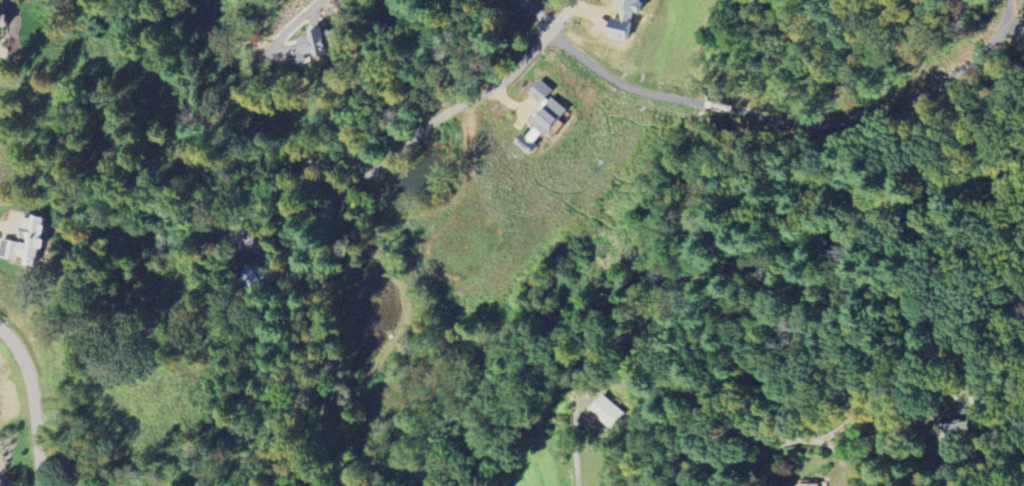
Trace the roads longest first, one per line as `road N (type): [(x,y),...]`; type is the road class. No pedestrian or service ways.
road 1 (residential): [(546,22),(516,66),(340,188),(284,162),(235,171),(225,201),(237,234)]
road 2 (residential): [(40,485),(29,379),(0,328)]

